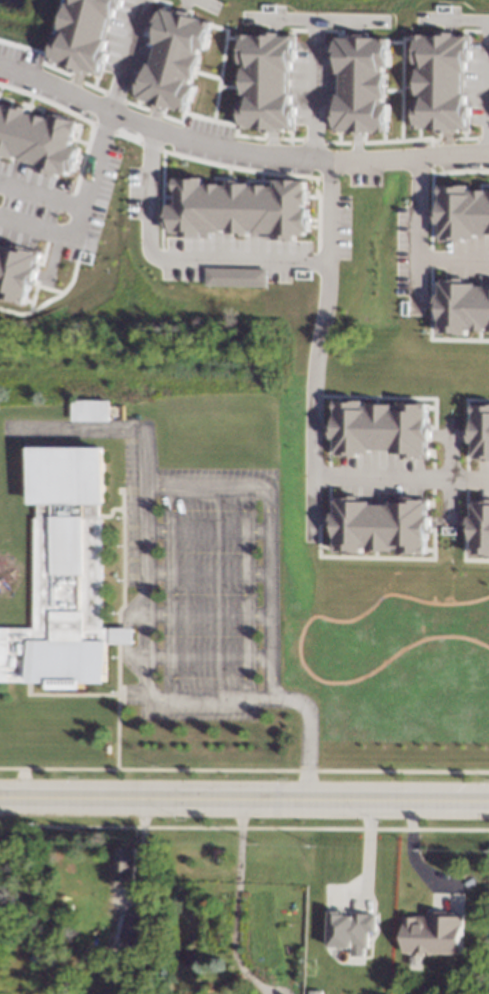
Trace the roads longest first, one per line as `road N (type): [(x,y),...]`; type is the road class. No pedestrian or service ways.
road 1 (residential): [(488,154),(329,160),(241,150),(150,128),(0,66)]
road 2 (tertiary): [(488,800),(0,796)]

